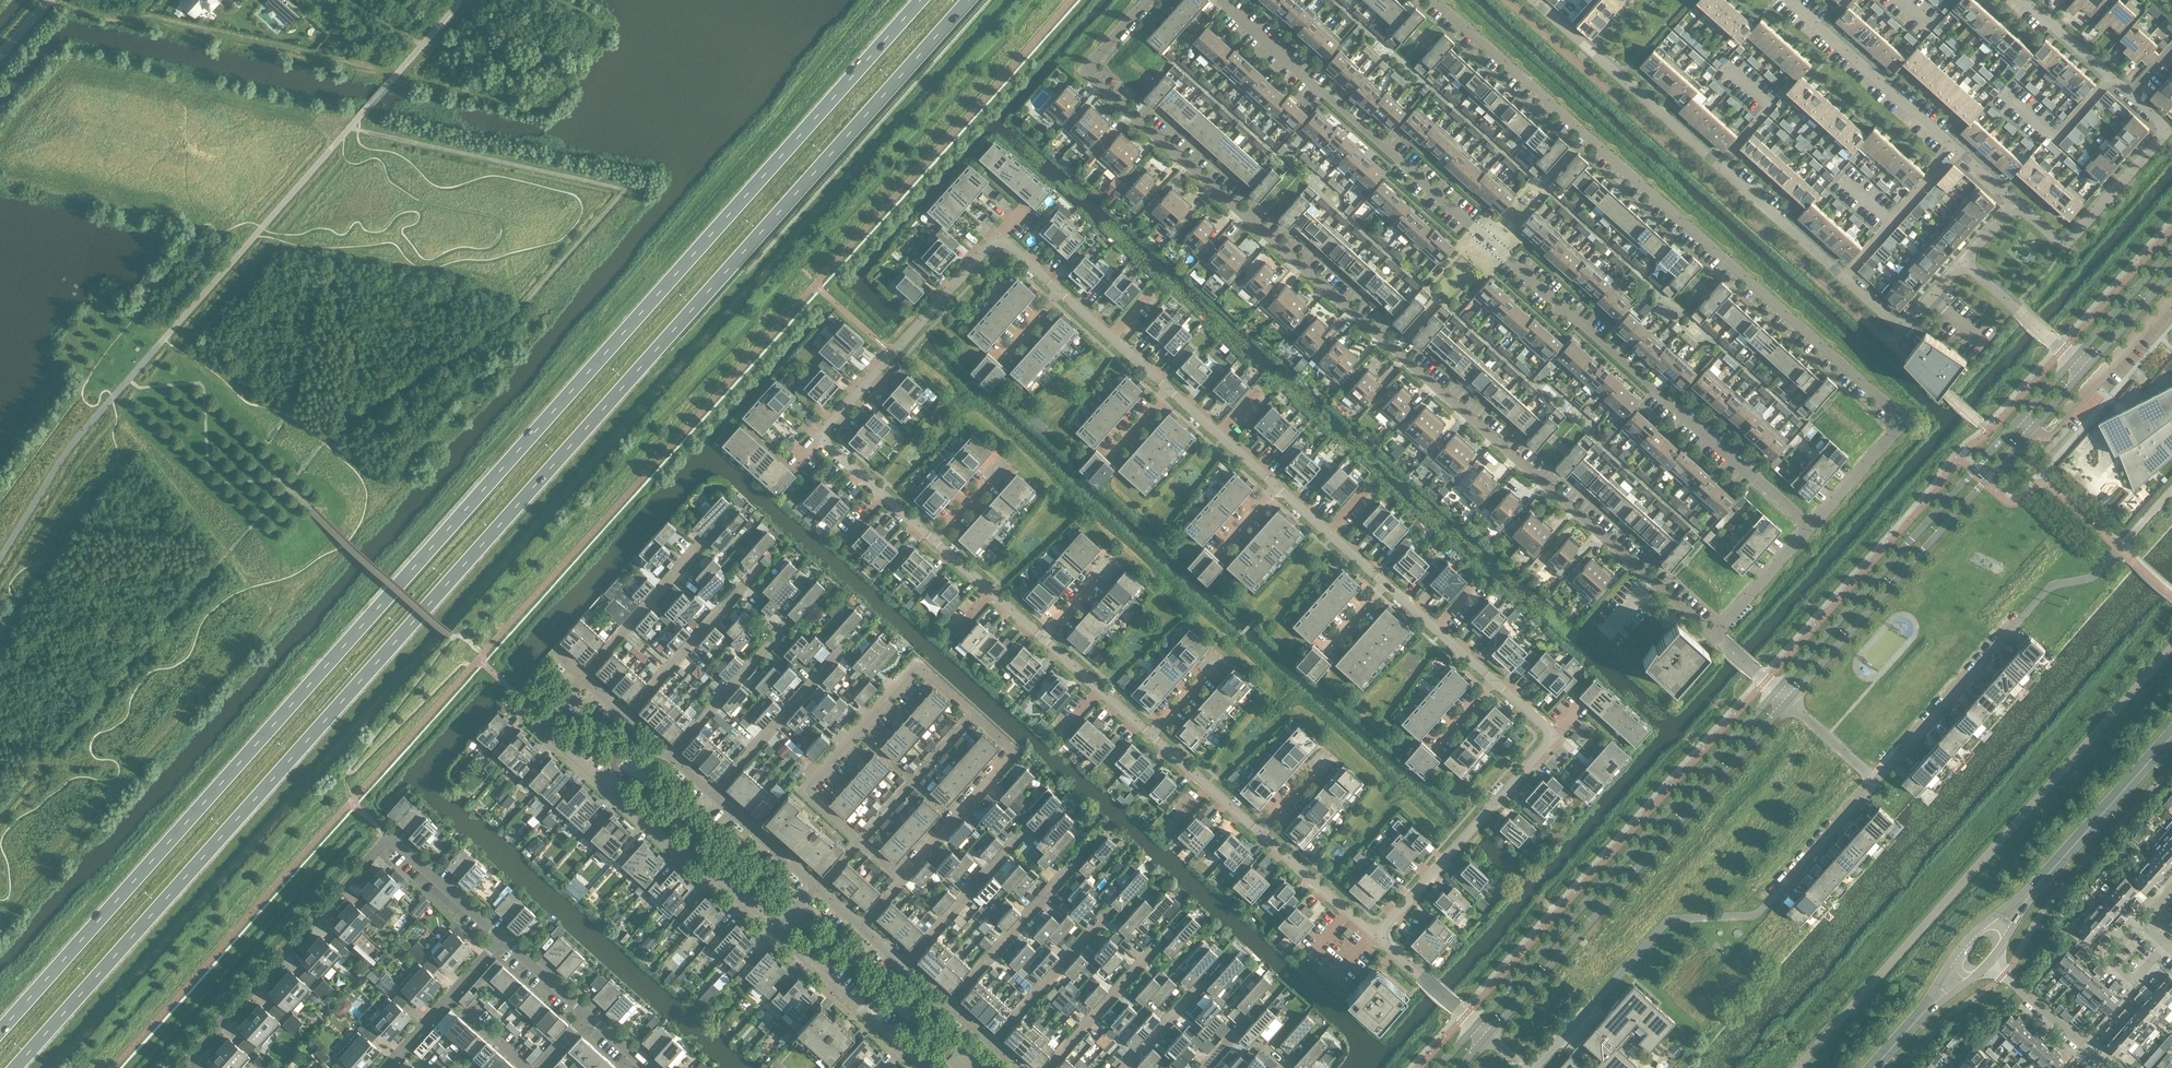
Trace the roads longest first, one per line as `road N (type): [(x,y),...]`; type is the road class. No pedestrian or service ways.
road 1 (trunk): [(16,1067),(970,0)]
road 2 (trunk): [(921,0),(0,1034)]
road 3 (residential): [(1714,631),(1091,76),(1091,66),(1149,0)]
road 4 (residential): [(1808,528),(1903,423),(1434,0)]
road 5 (residential): [(1966,261),(1903,331),(1534,0)]
road 6 (residential): [(902,878),(1015,751),(917,667),(803,793),(858,841)]
road 7 (tertiary): [(1488,1034),(1790,698)]
road 8 (tertiary): [(1778,688),(1477,1024)]
road 9 (tertiary): [(1790,698),(2088,368)]
road 10 (tertiary): [(2075,358),(1778,688)]
road 11 (residential): [(933,538),(826,442),(826,430),(994,245),(1005,245)]
road 12 (residential): [(1808,528),(1510,258)]
road 13 (residential): [(1376,935),(1550,744),(1550,734),(1494,682)]
road 14 (residential): [(2064,246),(2161,130),(2023,0)]
road 15 (residential): [(1474,226),(1221,0)]
road 16 (residential): [(773,936),(540,728)]
road 17 (residential): [(184,1067),(389,838)]
road 18 (residential): [(2018,202),(1792,0)]
road 19 (secondary): [(2171,728),(2030,888),(1987,923)]
road 20 (secondary): [(2005,944),(2031,900),(2171,741)]
road 21 (residential): [(1876,776),(2023,618)]
road 22 (residential): [(923,1067),(773,936)]
road 23 (residential): [(712,794),(841,650)]
road 24 (residential): [(947,1004),(1072,865)]
road 25 (residential): [(903,965),(1026,829)]
road 26 (residential): [(667,757),(790,622)]
road 27 (residential): [(583,678),(703,541)]
road 28 (residential): [(991,1044),(1110,911)]
road 29 (residential): [(625,717),(745,586)]
road 30 (residential): [(1046,1067),(1155,948)]
road 31 (residential): [(2111,1067),(1991,960)]
road 32 (residential): [(1376,935),(1259,832)]
road 33 (residential): [(1776,894),(1876,776)]
road 34 (residential): [(501,942),(389,838)]
road 35 (residential): [(1259,832),(1148,732)]
road 36 (residential): [(1494,682),(1383,584)]
road 37 (residential): [(1168,390),(1058,291)]
road 38 (residential): [(1042,637),(933,538)]
road 39 (residential): [(1966,261),(2075,358)]
road 40 (secondary): [(1959,953),(1868,1067)]
road 41 (residential): [(1383,584),(1275,486)]
road 42 (tertiary): [(2171,250),(2075,358)]
road 43 (residential): [(1275,486),(1168,390)]
road 44 (residential): [(1148,732),(1042,637)]
road 45 (residential): [(816,887),(712,794)]
road 46 (residential): [(1714,631),(1808,528)]
road 47 (residential): [(2167,945),(2132,983),(2106,960),(2141,921)]
road 48 (residential): [(1477,1024),(1376,935)]
road 49 (secondary): [(1878,1067),(1975,974)]
road 50 (tertiary): [(2088,368),(2171,274)]

